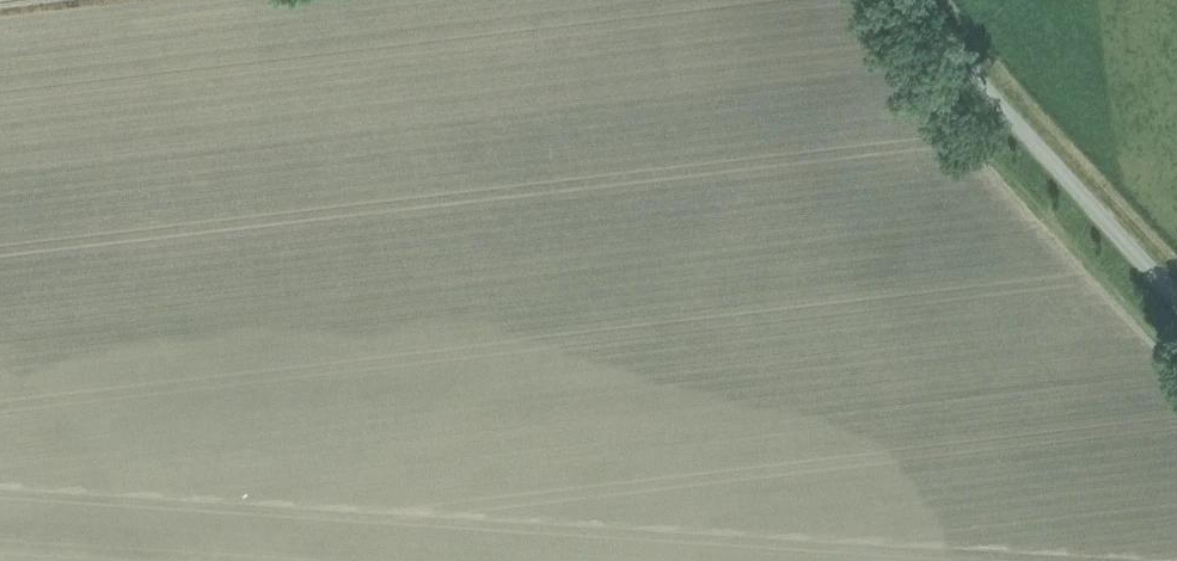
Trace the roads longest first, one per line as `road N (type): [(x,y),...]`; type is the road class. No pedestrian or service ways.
road 1 (unclassified): [(1176,292),(1051,164),(927,0)]

